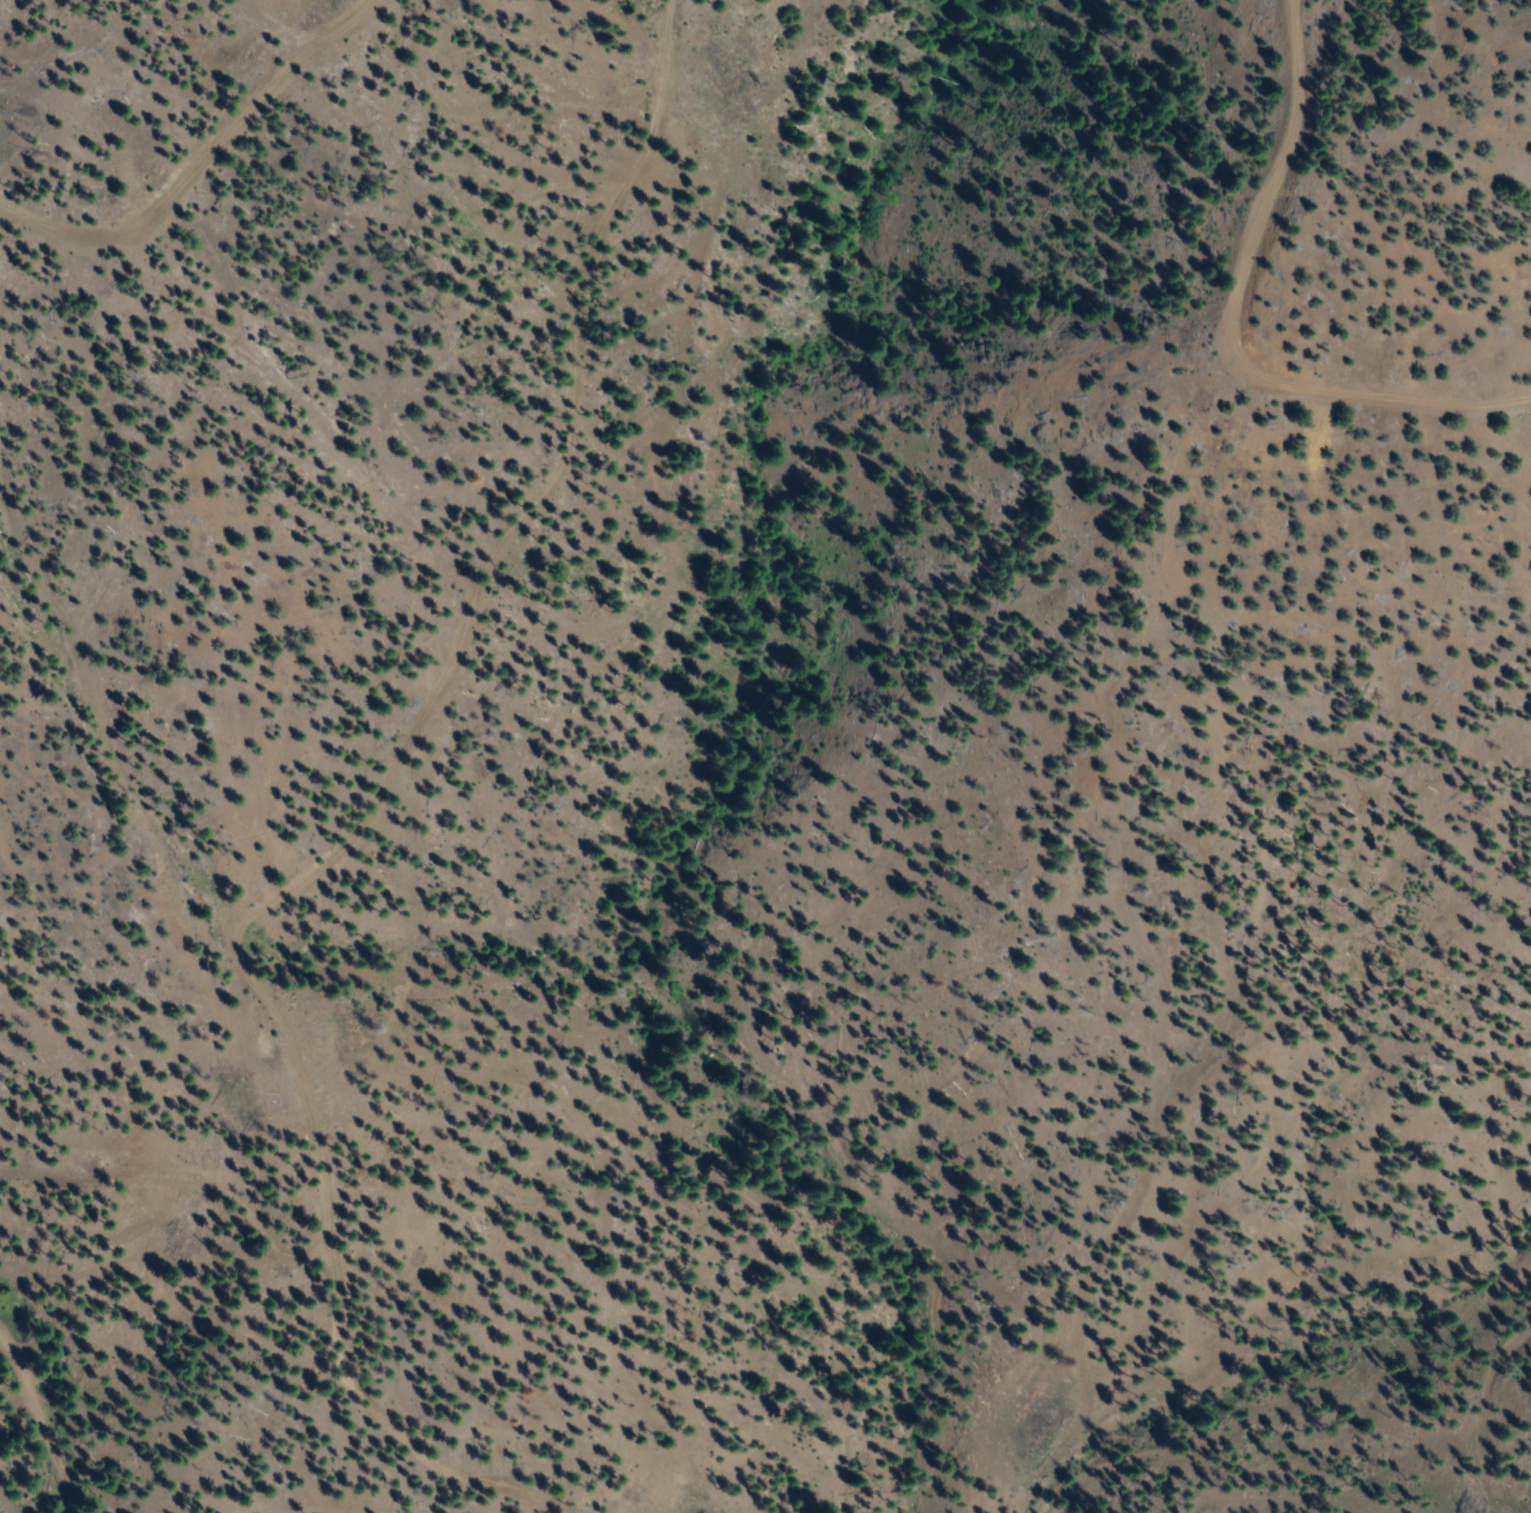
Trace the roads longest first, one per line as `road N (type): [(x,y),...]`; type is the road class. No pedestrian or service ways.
road 1 (track): [(1530,378),(1299,387),(1241,335),(1301,129),(1285,0)]
road 2 (track): [(323,0),(263,81),(197,201),(147,233),(45,237),(0,205)]

